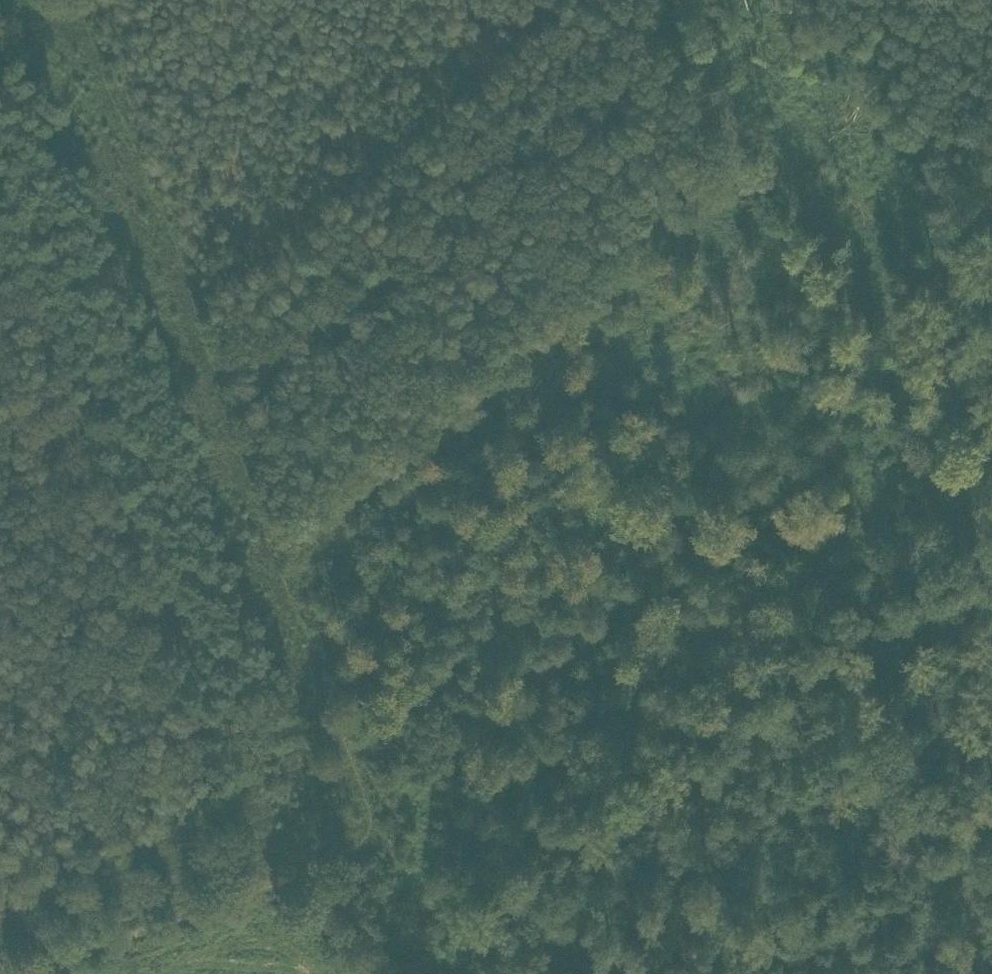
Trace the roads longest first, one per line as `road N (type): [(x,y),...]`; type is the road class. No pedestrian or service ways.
road 1 (track): [(24,973),(304,876)]
road 2 (track): [(381,973),(304,876)]

